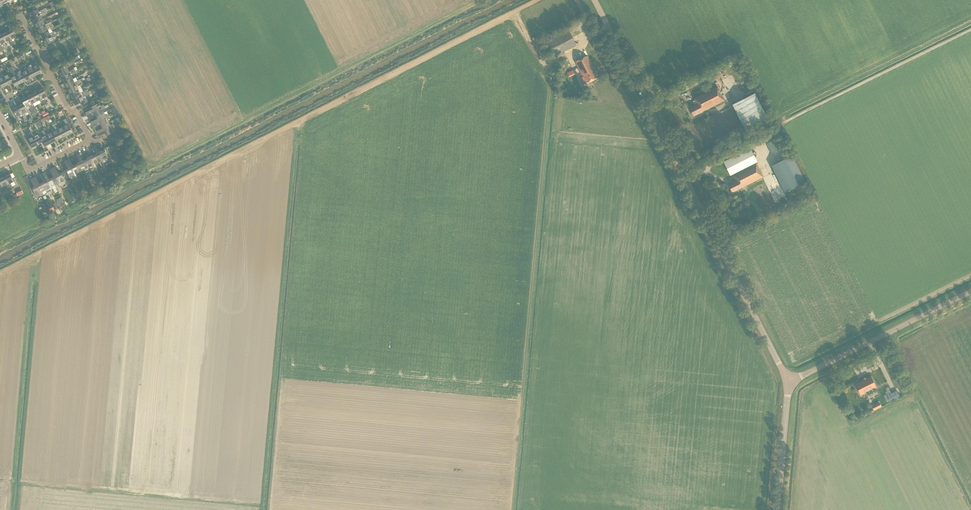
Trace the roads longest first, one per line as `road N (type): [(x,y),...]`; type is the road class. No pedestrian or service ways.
road 1 (tertiary): [(789,381),(594,0)]
road 2 (unclassified): [(789,381),(970,291)]
road 3 (residential): [(20,156),(29,171),(90,140),(52,76)]
road 4 (tertiary): [(777,509),(789,381)]

